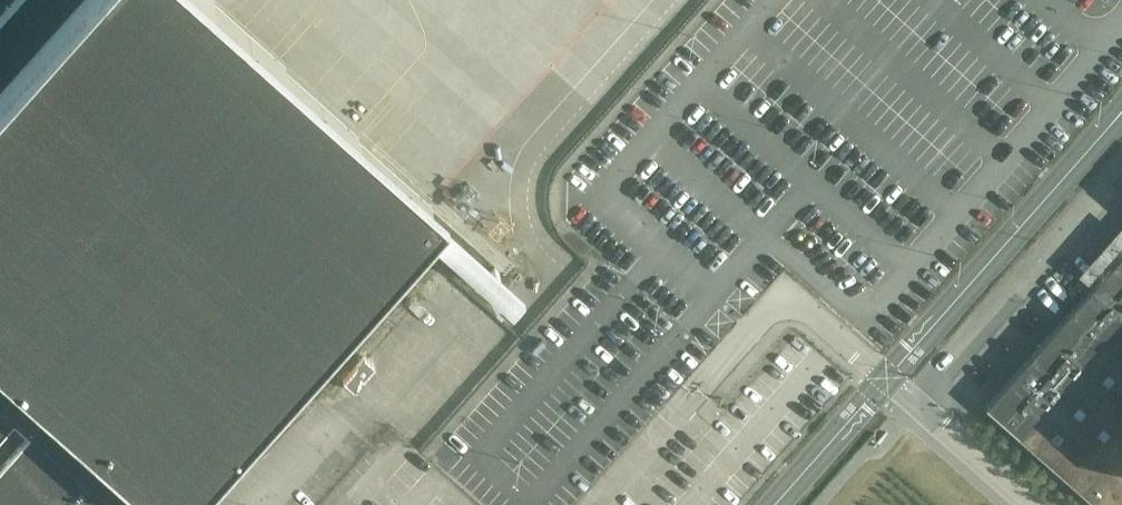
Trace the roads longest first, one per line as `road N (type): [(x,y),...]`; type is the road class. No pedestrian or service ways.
road 1 (unclassified): [(1121,170),(917,406)]
road 2 (unclassified): [(1030,504),(917,406)]

